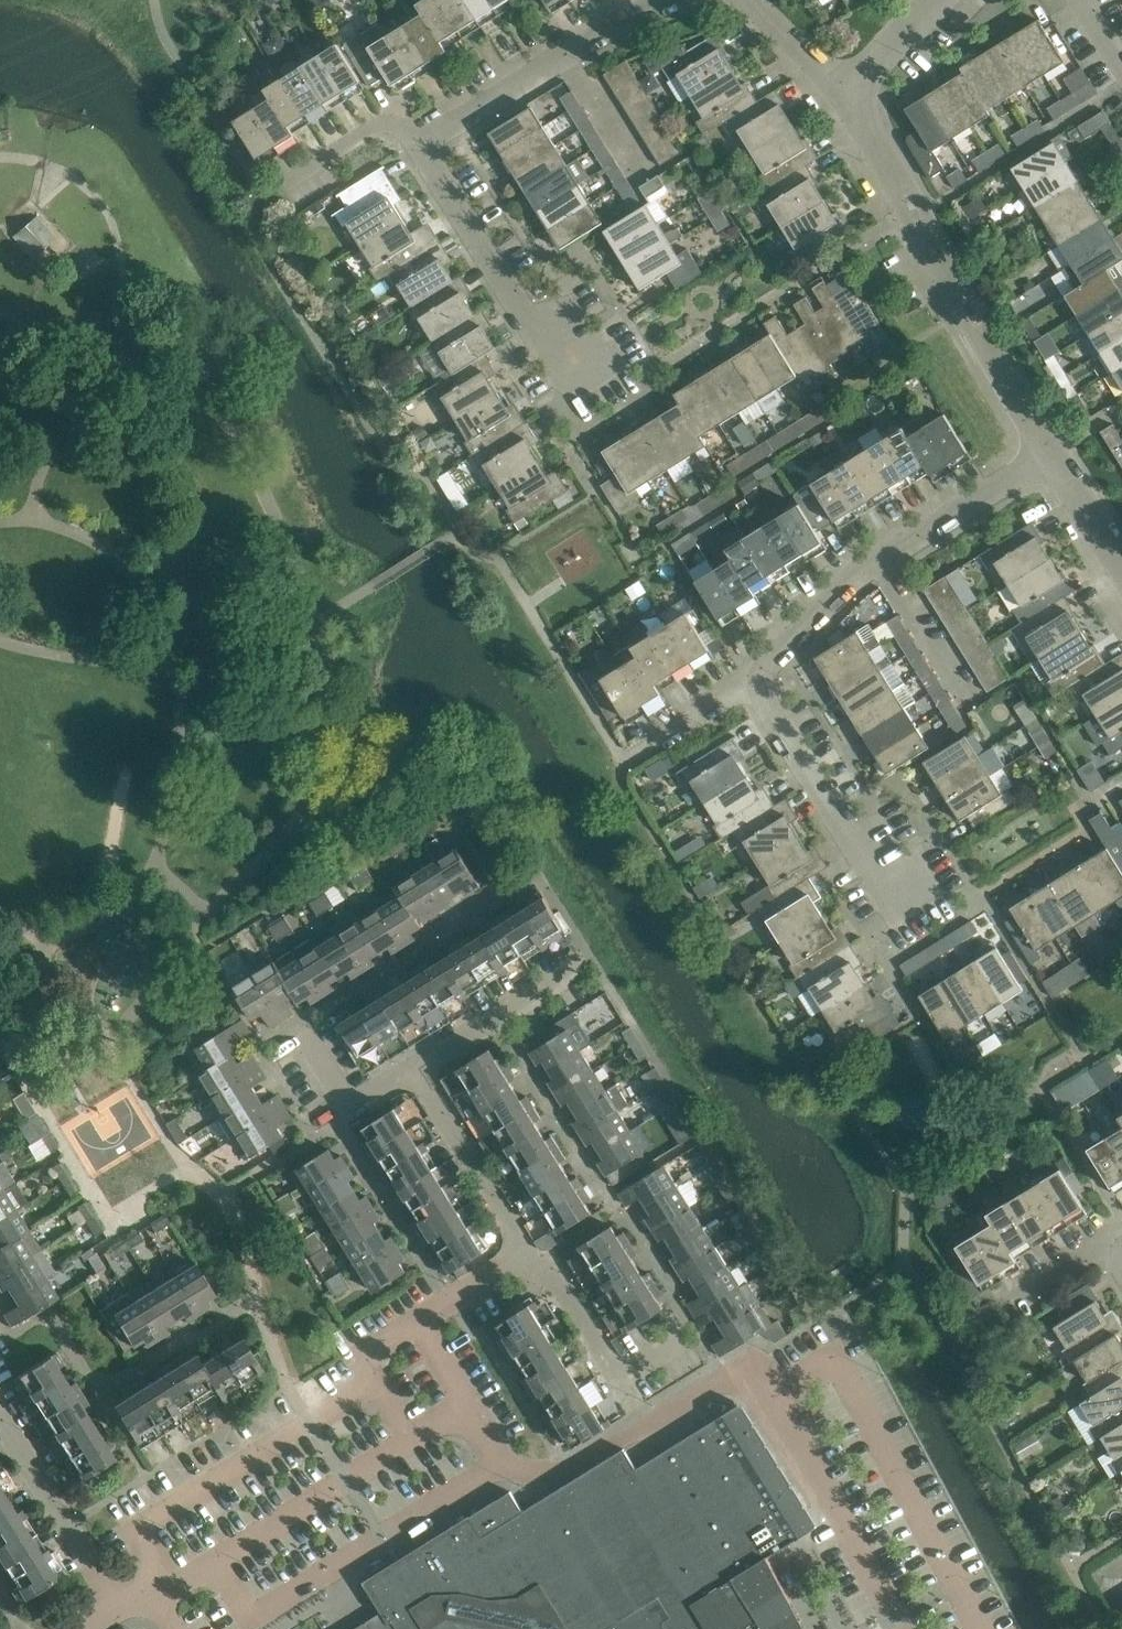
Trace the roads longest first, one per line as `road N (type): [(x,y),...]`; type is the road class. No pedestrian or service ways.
road 1 (residential): [(149,1592),(167,1586),(135,1531),(376,1380),(363,1358),(527,1256)]
road 2 (residential): [(1051,452),(862,121),(859,88)]
road 3 (residential): [(763,680),(774,656),(851,576),(1051,452)]
road 4 (residential): [(432,140),(432,163),(589,426)]
road 5 (residential): [(909,927),(768,708),(763,680)]
road 6 (residential): [(671,0),(619,21),(432,140)]
road 7 (residential): [(117,1605),(0,1417)]
road 8 (residential): [(527,1256),(417,1067)]
road 9 (residential): [(417,1067),(596,959)]
road 10 (residential): [(283,183),(384,124),(432,140)]
road 11 (residential): [(763,680),(739,685),(623,760)]
road 12 (residential): [(619,1378),(555,1276),(537,1272),(527,1256)]
road 13 (residential): [(859,88),(838,82),(749,0)]
road 14 (residential): [(1121,572),(1051,452)]
road 15 (residential): [(1002,1304),(1082,1256),(1121,1254)]

